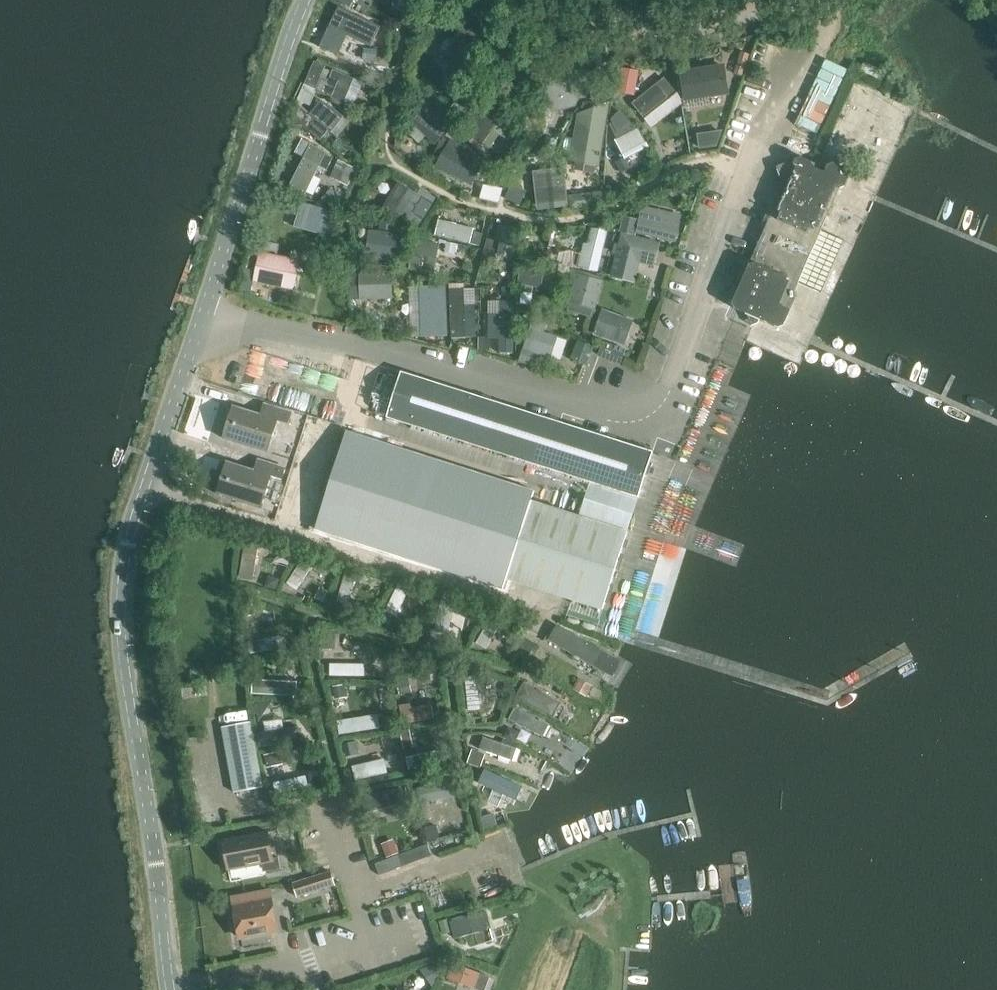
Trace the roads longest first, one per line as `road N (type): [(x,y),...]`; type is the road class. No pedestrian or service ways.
road 1 (tertiary): [(170,989),(123,594),(133,528),(305,0)]
road 2 (unclassified): [(804,0),(682,28),(619,22),(552,0)]

